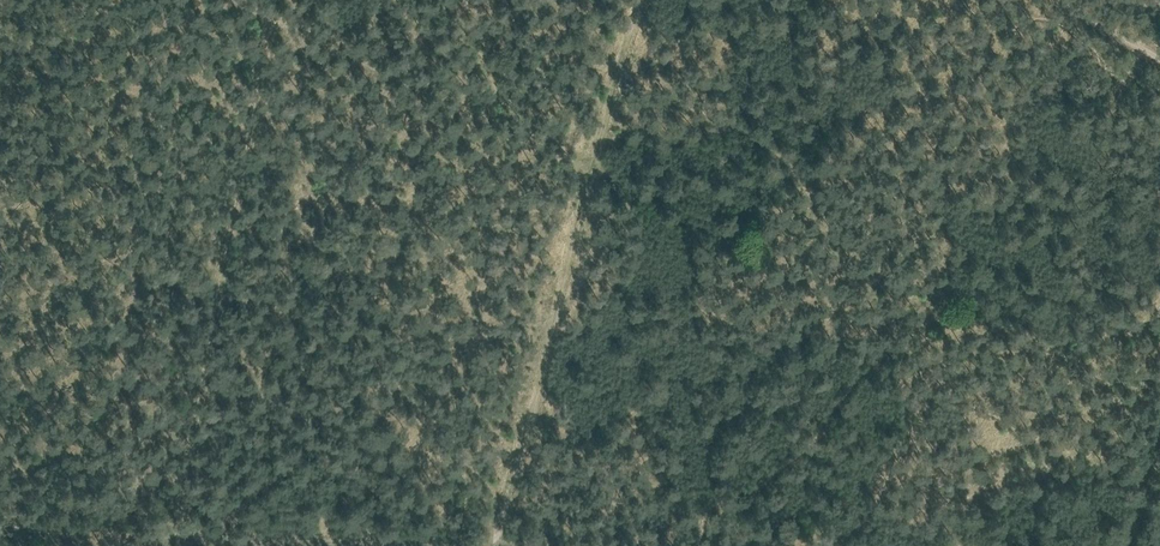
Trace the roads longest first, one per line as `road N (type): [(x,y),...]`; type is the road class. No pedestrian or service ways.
road 1 (track): [(236,0),(593,163),(1159,384)]
road 2 (track): [(493,545),(636,0)]
road 3 (track): [(0,528),(432,545)]

